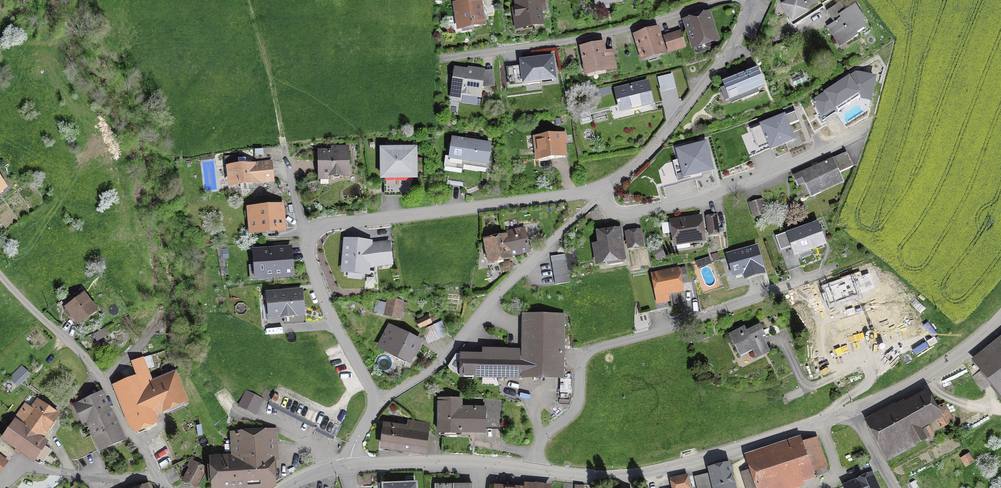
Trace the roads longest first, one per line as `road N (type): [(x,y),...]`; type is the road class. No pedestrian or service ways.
road 1 (residential): [(597,189),(312,231),(308,247),(320,289),(376,405)]
road 2 (residential): [(823,274),(588,353),(576,409),(542,438),(533,470)]
road 3 (residential): [(533,470),(602,478),(651,472),(852,411)]
road 4 (residential): [(376,405),(442,362),(597,189)]
road 5 (residential): [(597,189),(621,214),(696,201),(868,127)]
road 6 (residential): [(721,0),(591,38),(442,59)]
road 7 (residential): [(0,275),(92,366),(158,478)]
road 8 (residential): [(754,0),(730,51),(661,138),(597,189)]
road 9 (residential): [(350,465),(467,462),(533,470)]
road 10 (residential): [(852,411),(923,378),(1000,317)]
road 11 (track): [(284,146),(250,0)]

